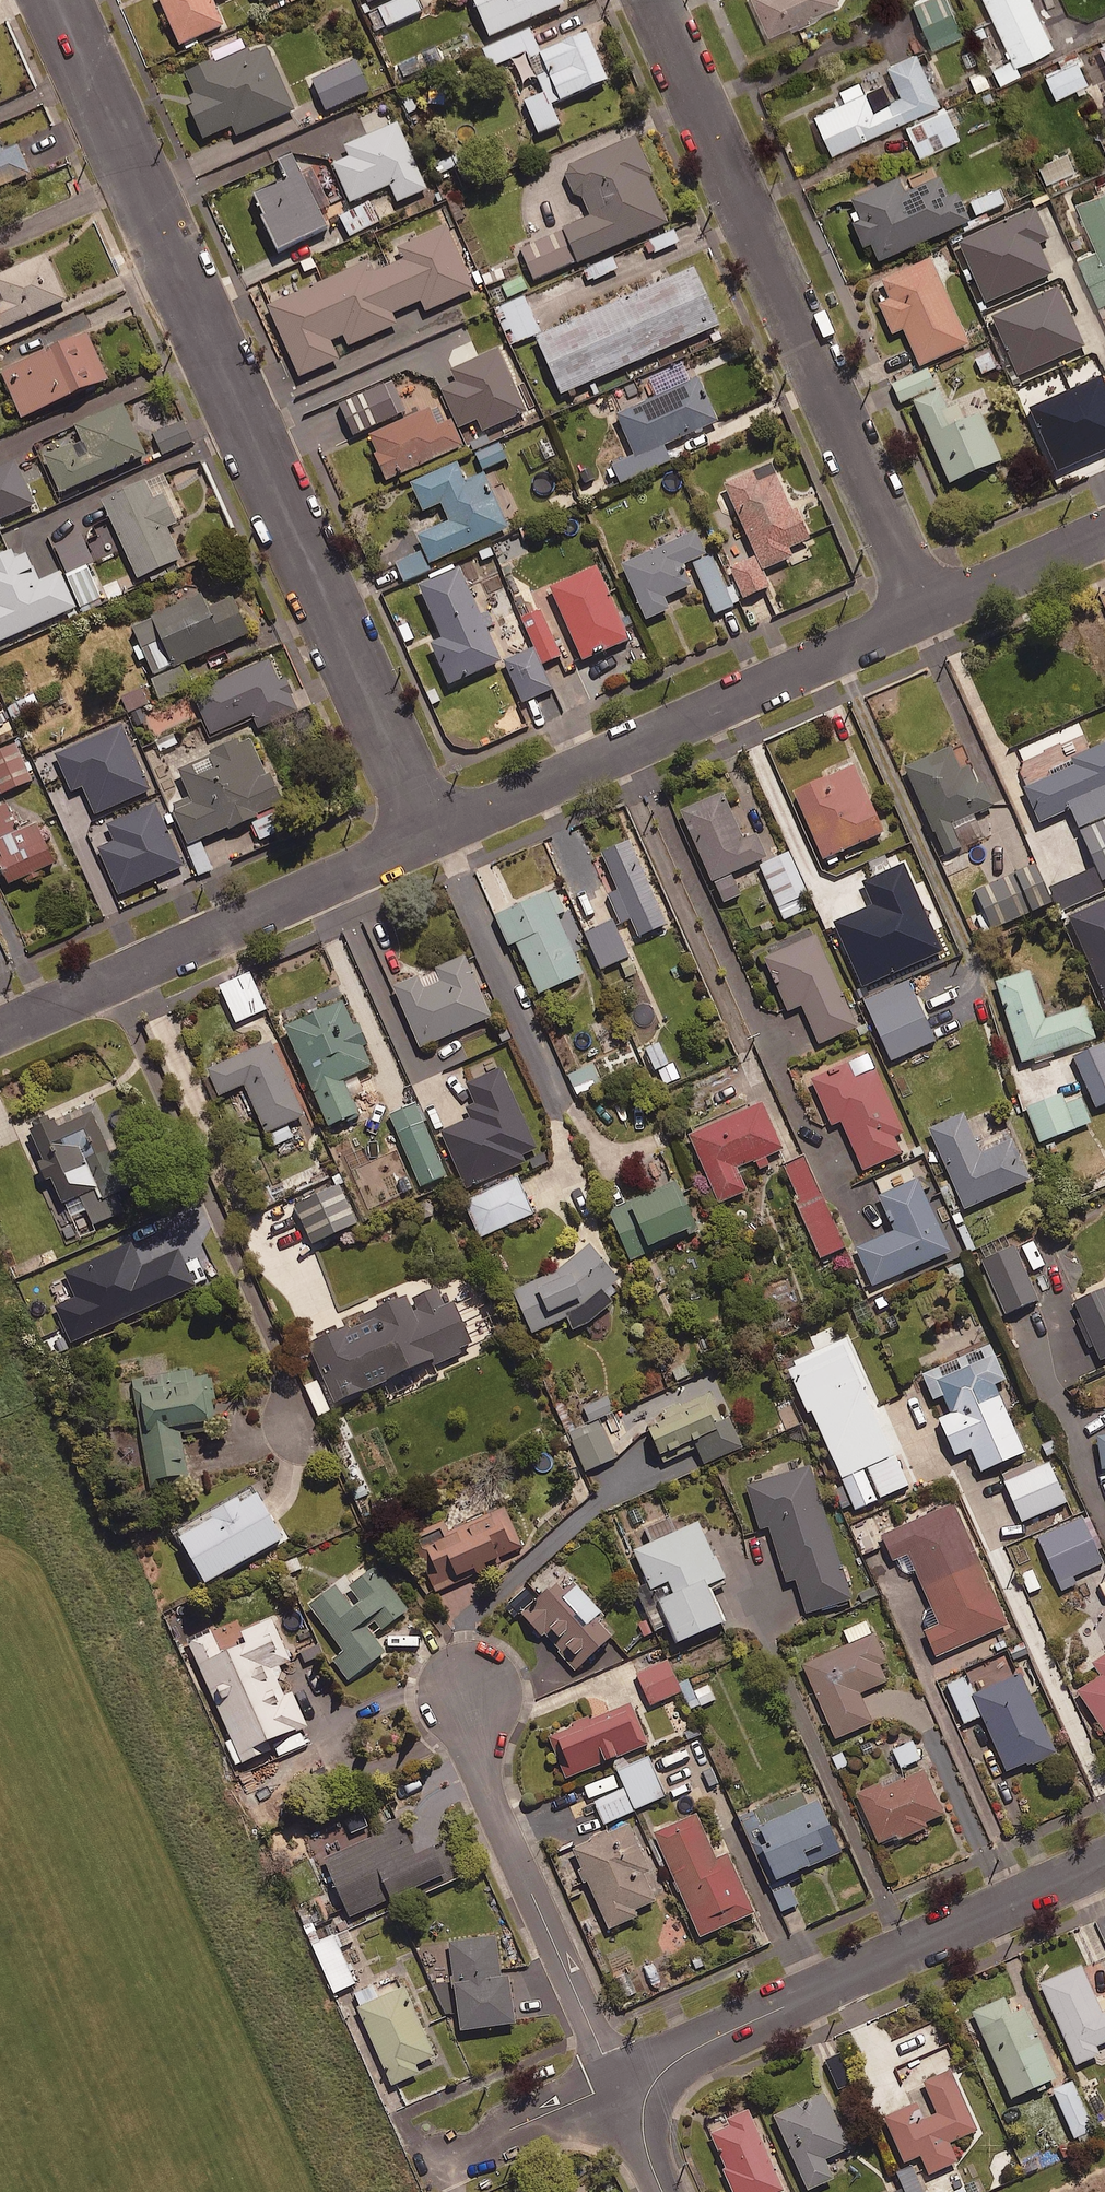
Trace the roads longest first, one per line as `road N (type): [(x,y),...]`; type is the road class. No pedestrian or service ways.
road 1 (residential): [(432,835),(57,0)]
road 2 (residential): [(926,612),(652,0)]
road 3 (residential): [(432,835),(926,612)]
road 4 (residential): [(646,2095),(682,2056),(717,2038),(1104,1863)]
road 5 (residential): [(0,1031),(432,835)]
road 6 (residential): [(469,1690),(488,1796),(603,2054),(646,2095)]
road 7 (residential): [(443,2158),(593,2094),(646,2095)]
road 8 (residential): [(926,612),(1104,532)]

